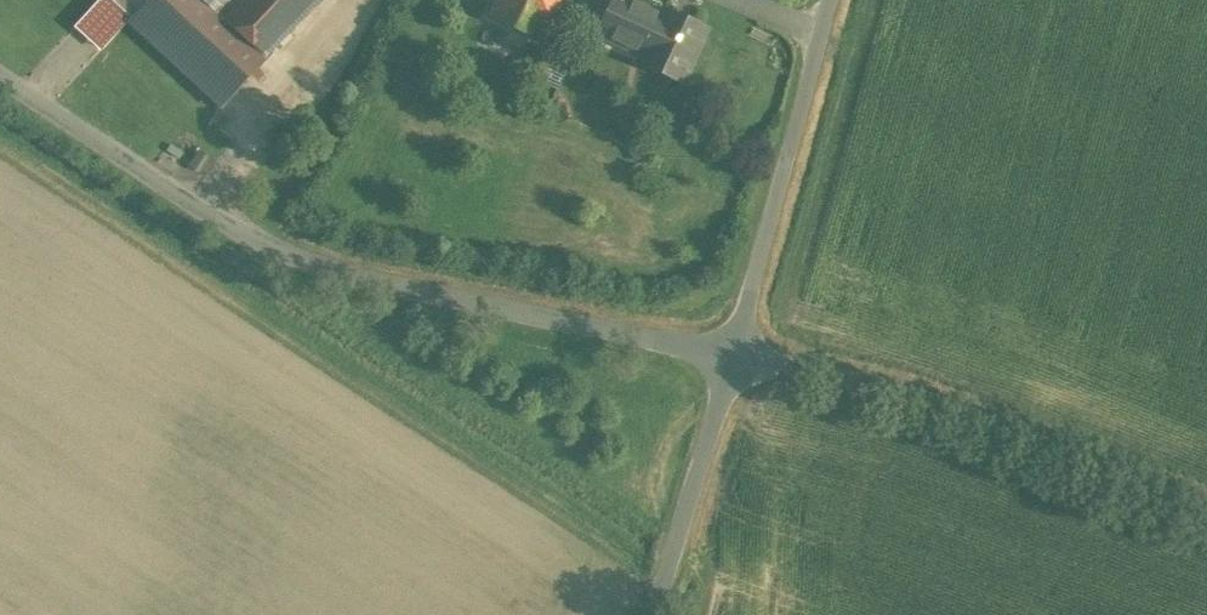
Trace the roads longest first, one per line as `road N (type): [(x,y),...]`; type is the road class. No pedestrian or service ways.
road 1 (unclassified): [(734,352),(369,271),(269,239),(0,66)]
road 2 (unclassified): [(1206,494),(998,416),(734,352)]
road 3 (unclassified): [(734,352),(836,0)]
road 4 (unclassified): [(655,614),(734,352)]

